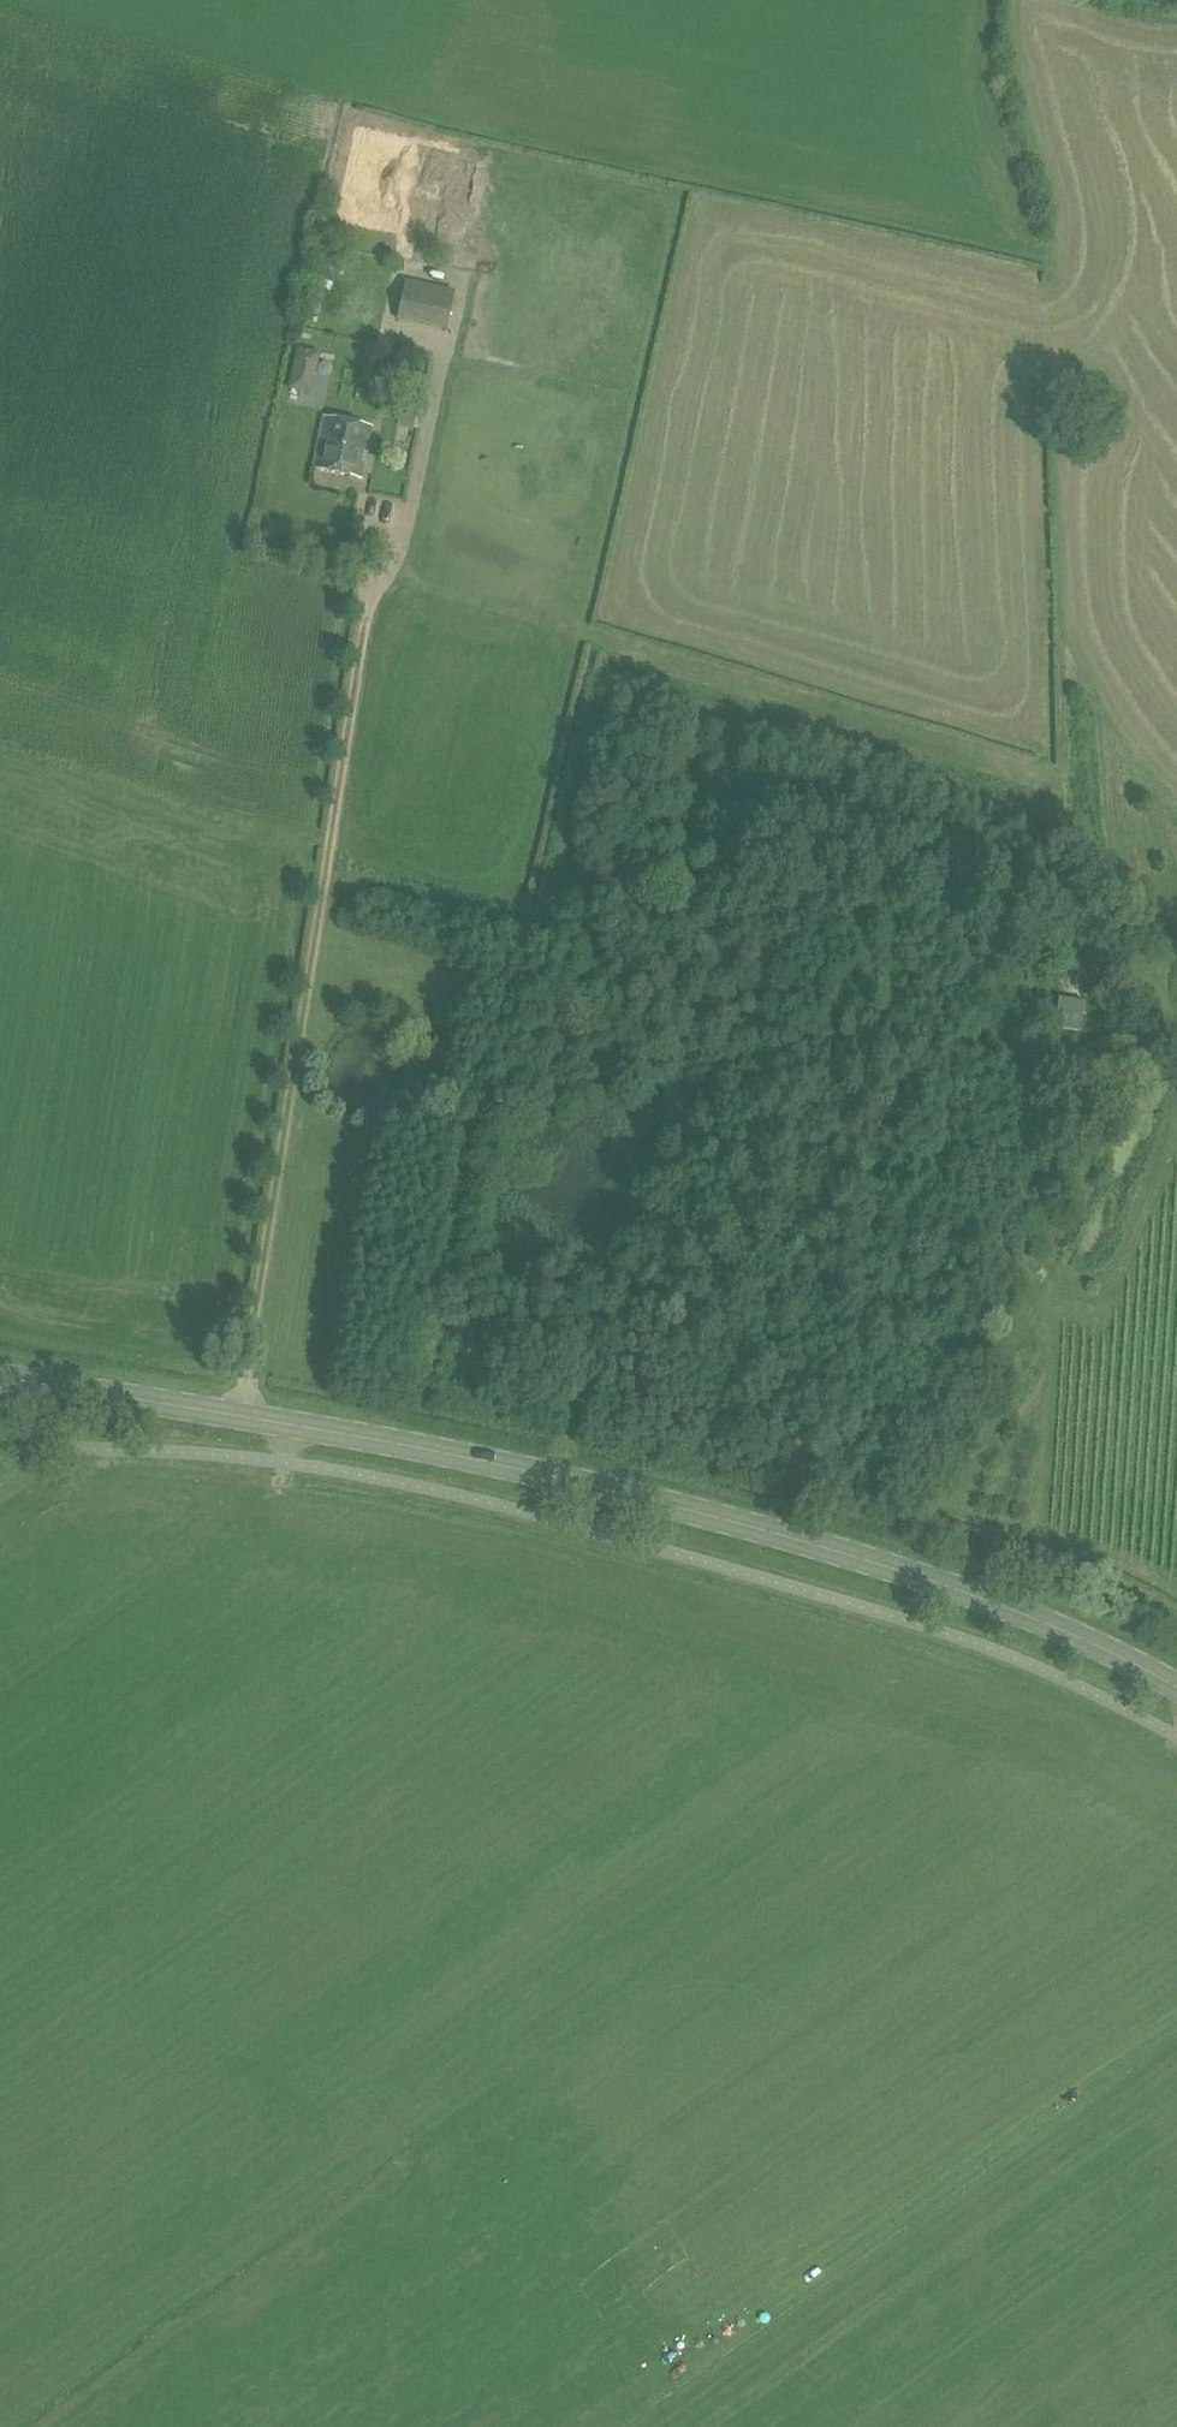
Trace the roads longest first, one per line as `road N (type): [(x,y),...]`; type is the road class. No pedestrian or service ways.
road 1 (primary): [(1176,1680),(1032,1611),(741,1525),(411,1444),(0,1375)]

